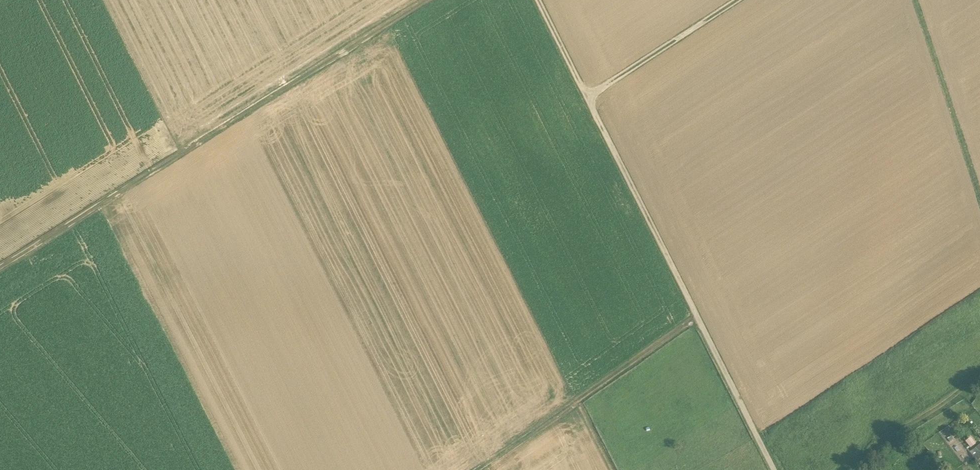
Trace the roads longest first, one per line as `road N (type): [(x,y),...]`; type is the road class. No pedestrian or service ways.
road 1 (track): [(775,469),(538,0)]
road 2 (track): [(427,0),(0,268)]
road 3 (track): [(698,315),(481,469)]
road 4 (track): [(979,192),(917,0)]
road 5 (track): [(588,97),(738,0)]
road 6 (track): [(979,374),(901,429),(860,469)]

